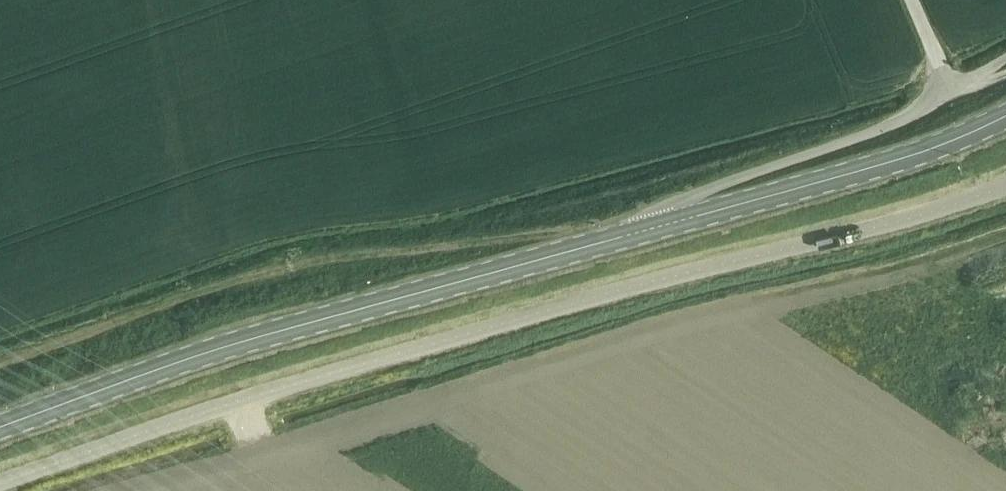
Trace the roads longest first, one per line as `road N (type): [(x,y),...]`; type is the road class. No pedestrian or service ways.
road 1 (secondary): [(0,430),(284,332),(840,176),(1005,114)]
road 2 (unclassified): [(0,484),(435,343),(1005,190)]

